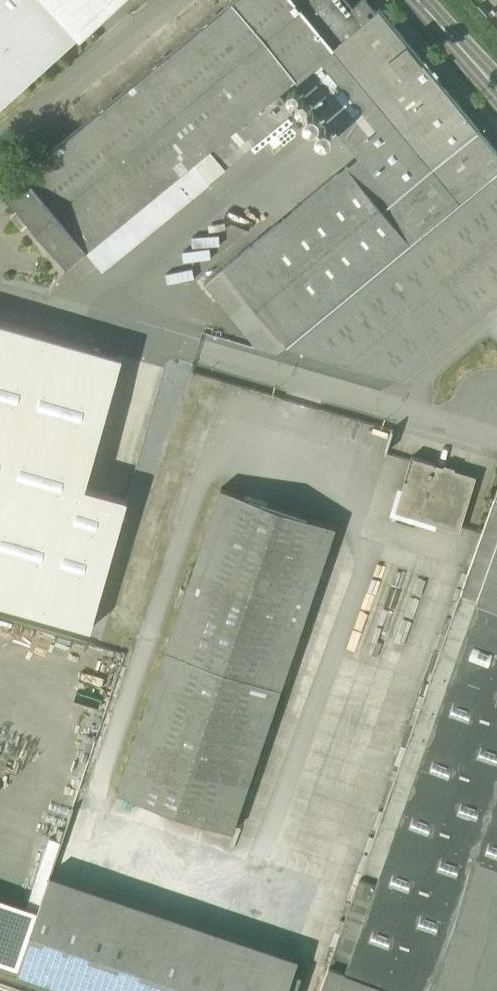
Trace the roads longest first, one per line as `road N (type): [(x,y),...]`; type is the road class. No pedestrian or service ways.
road 1 (secondary): [(399,0),(496,105)]

